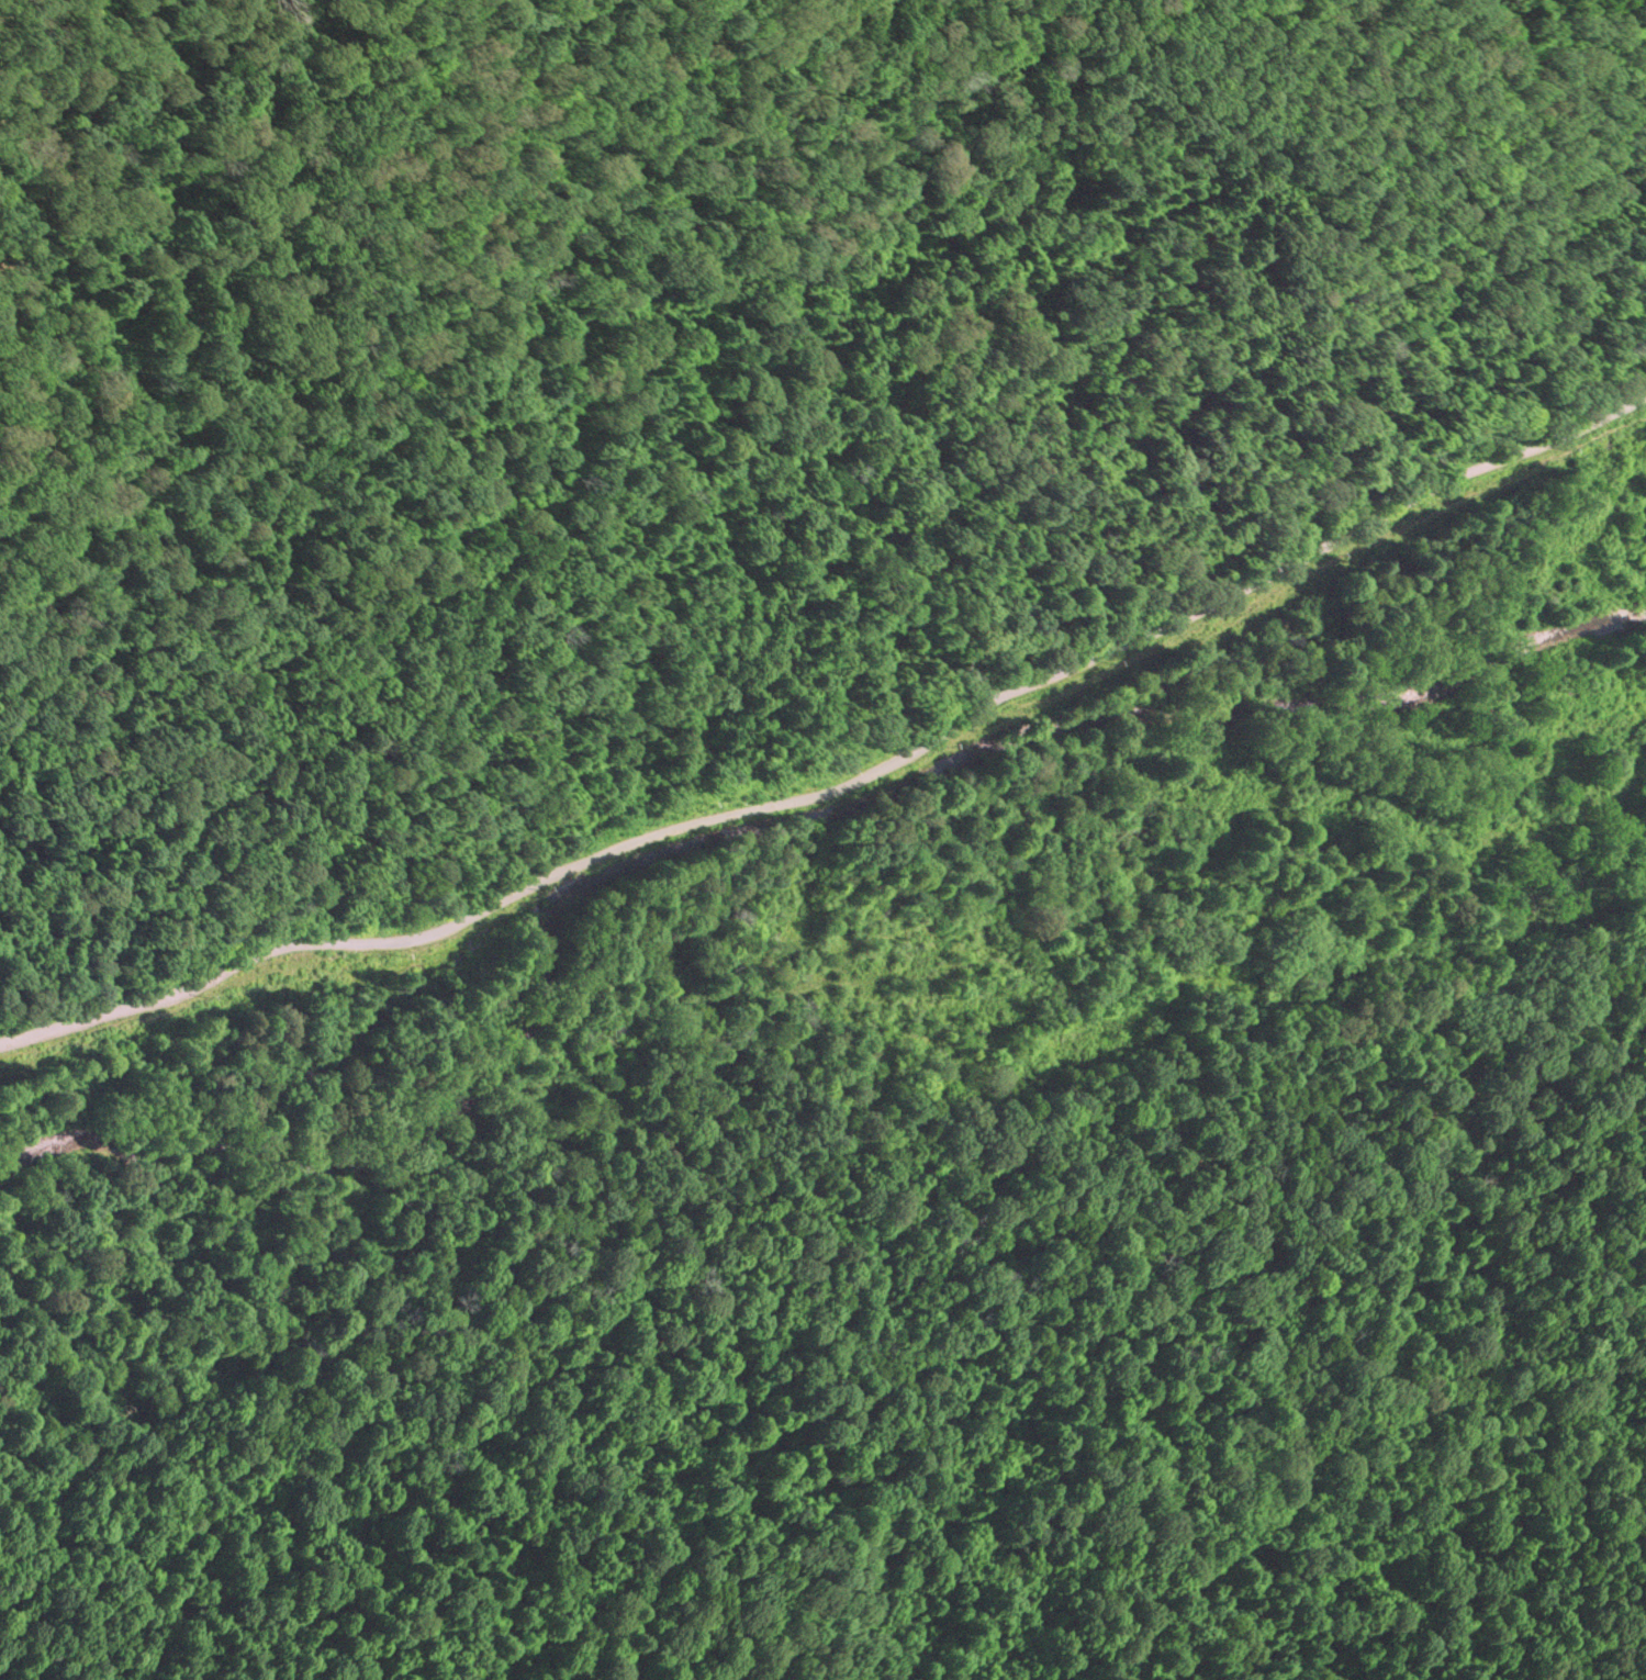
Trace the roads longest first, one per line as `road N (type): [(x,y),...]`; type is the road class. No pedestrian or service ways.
road 1 (tertiary): [(0,1040),(1123,637),(1645,337)]

